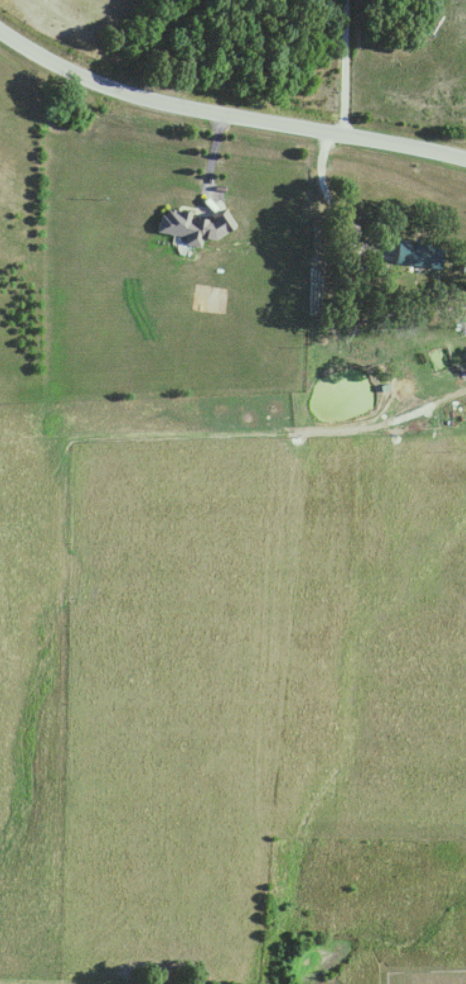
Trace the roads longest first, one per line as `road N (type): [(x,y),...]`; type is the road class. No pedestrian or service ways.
road 1 (secondary): [(465,160),(126,94),(33,56),(0,33)]

